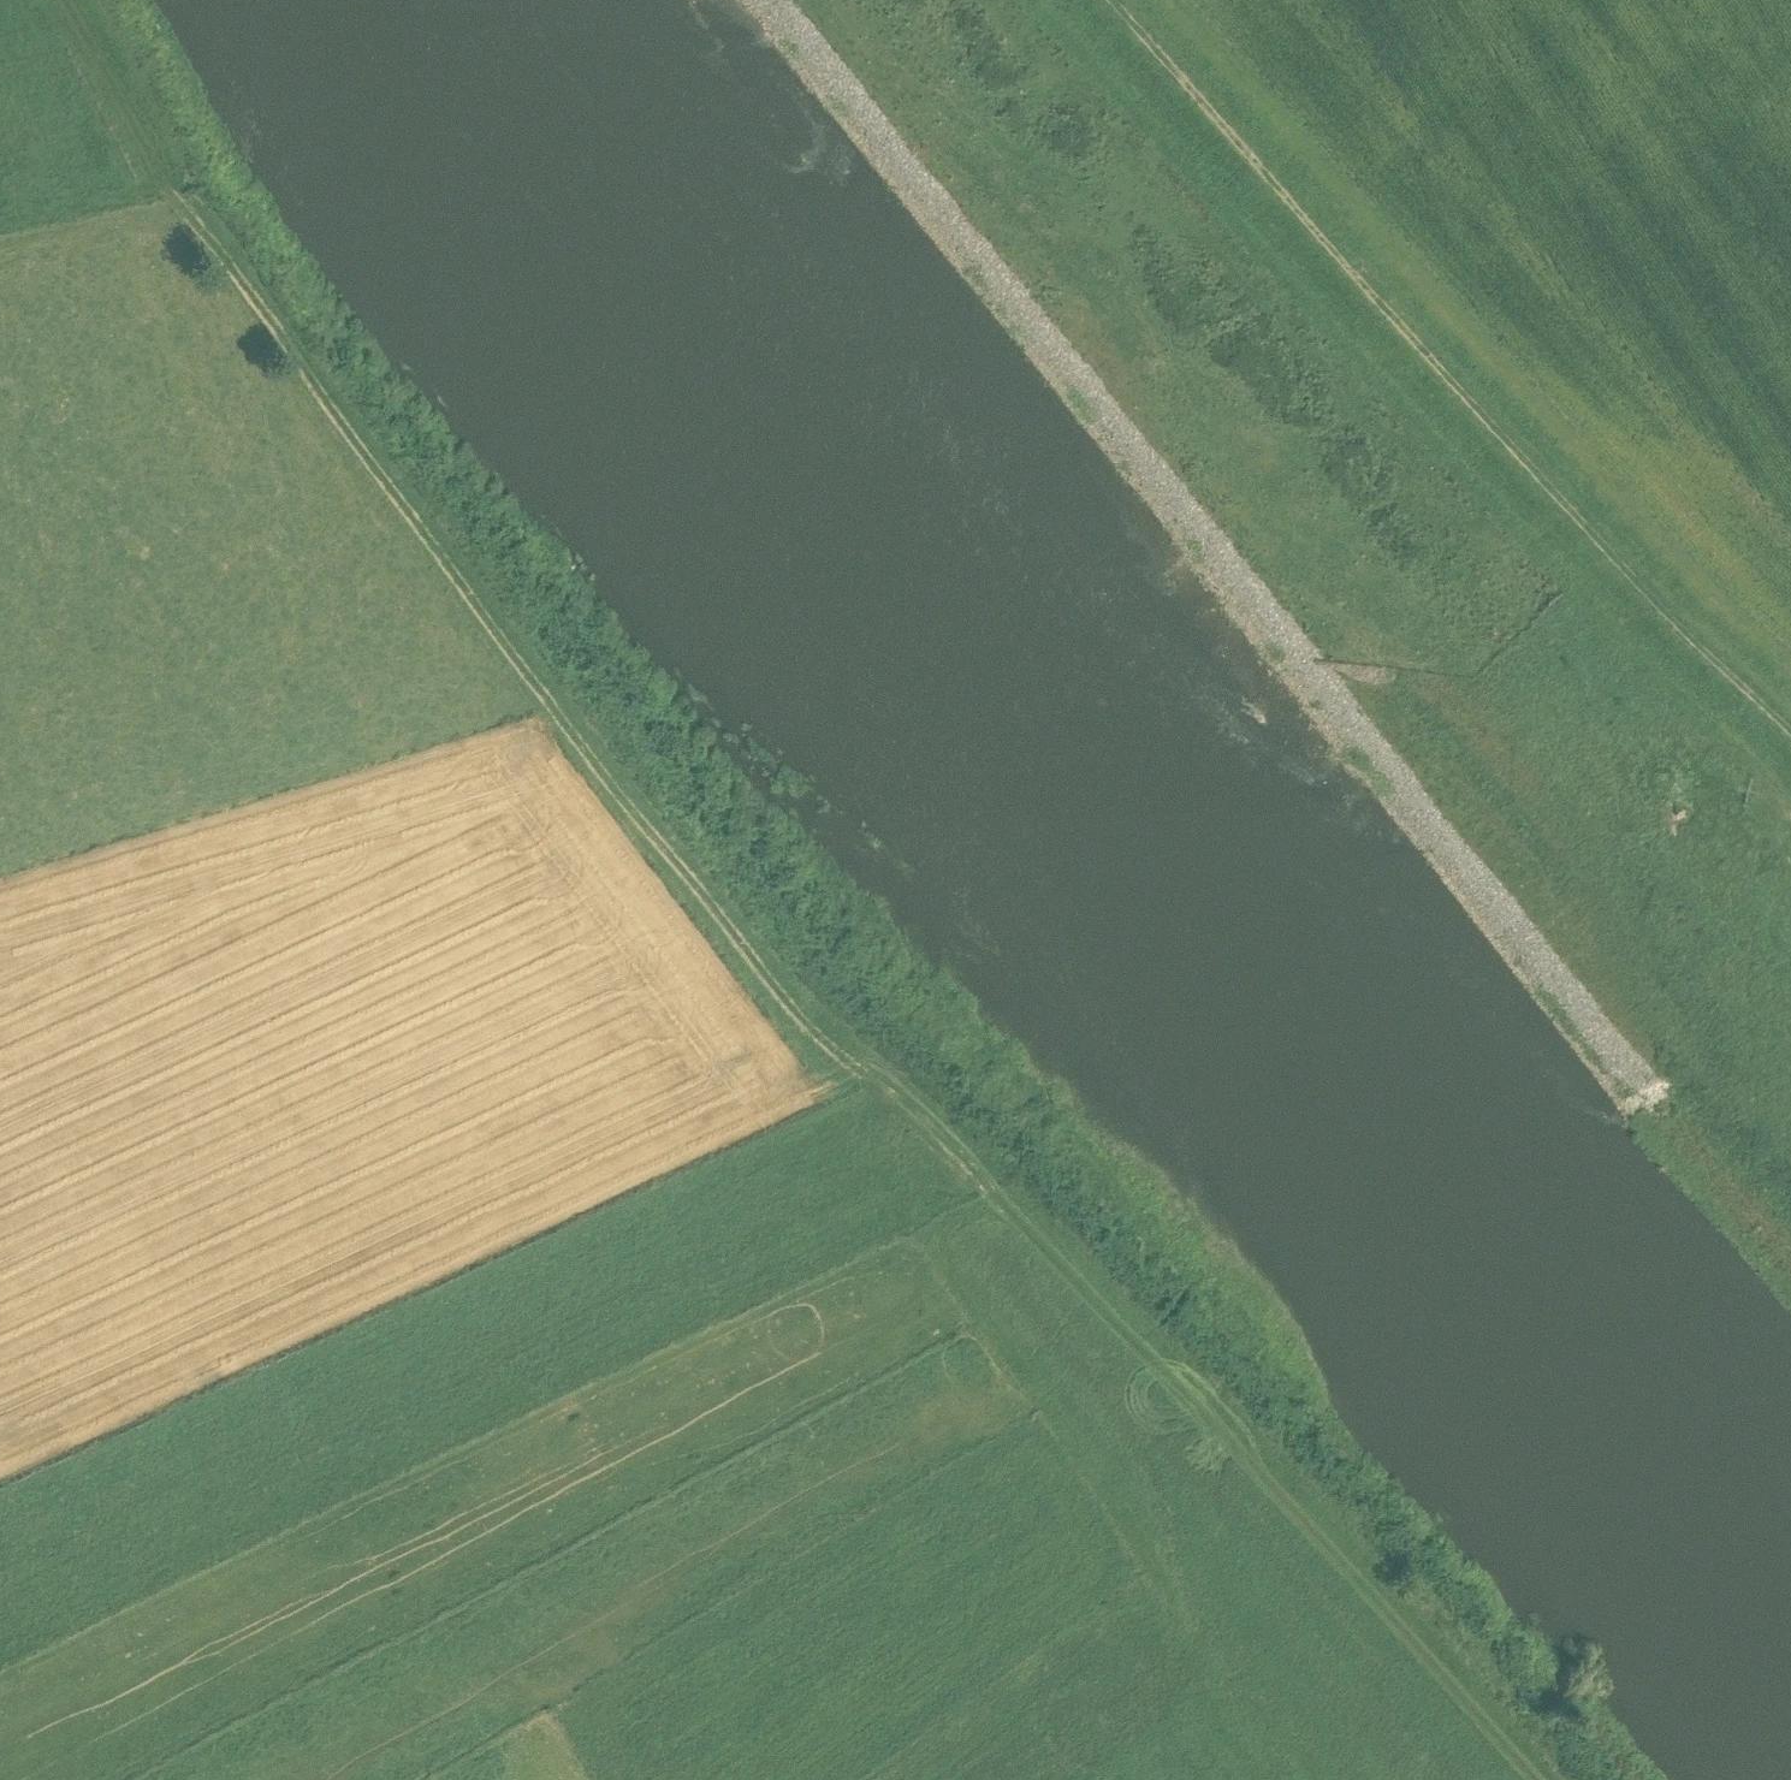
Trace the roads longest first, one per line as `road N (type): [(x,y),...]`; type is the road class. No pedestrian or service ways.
road 1 (track): [(1790,735),(1606,555),(1111,0)]

